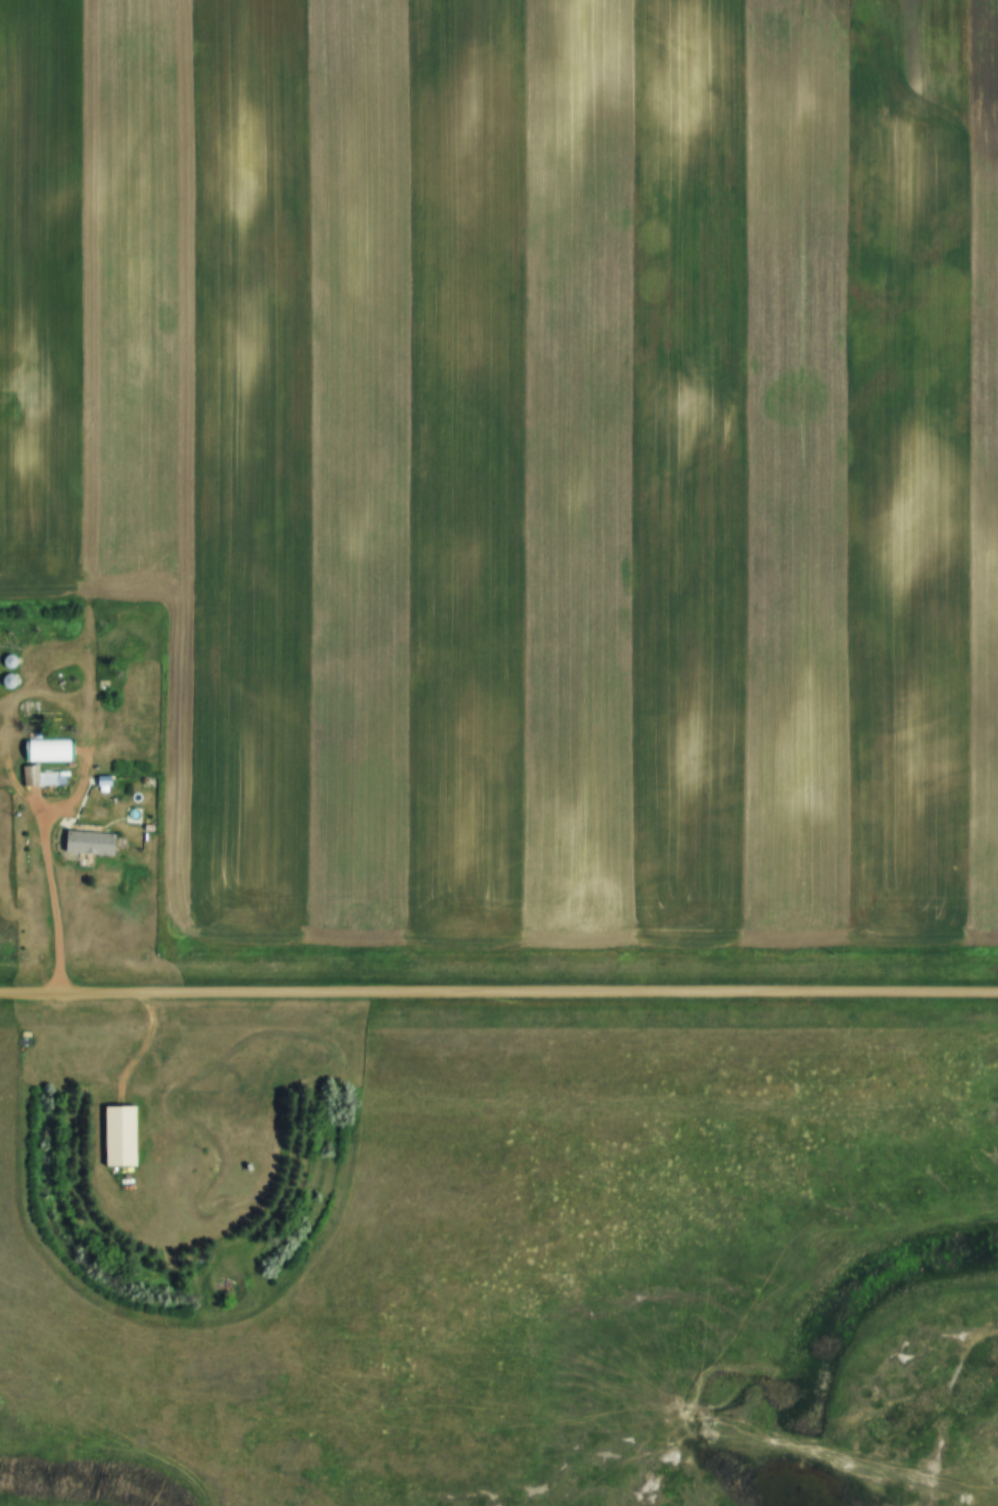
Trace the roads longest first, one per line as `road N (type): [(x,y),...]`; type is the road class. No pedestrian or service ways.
road 1 (tertiary): [(997,996),(0,995)]

